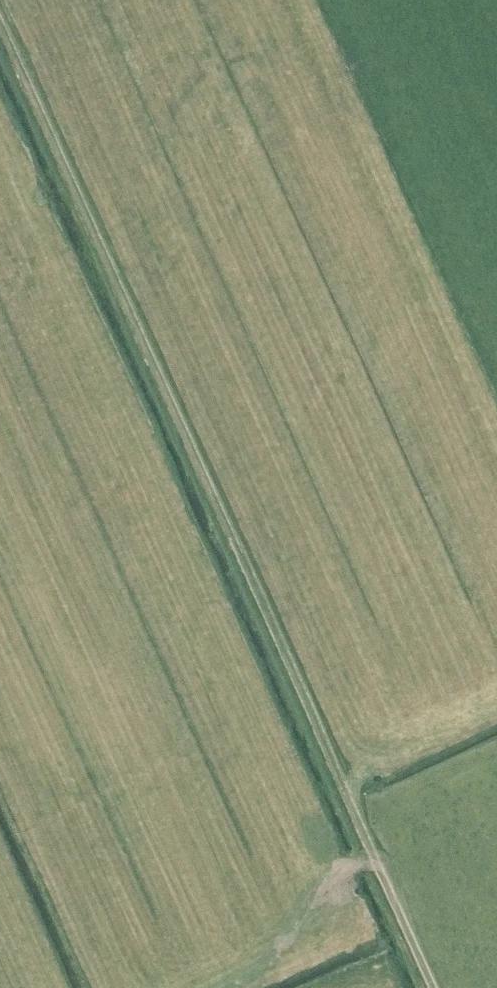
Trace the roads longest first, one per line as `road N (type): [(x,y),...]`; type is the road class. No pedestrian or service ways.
road 1 (track): [(430,987),(0,28)]

